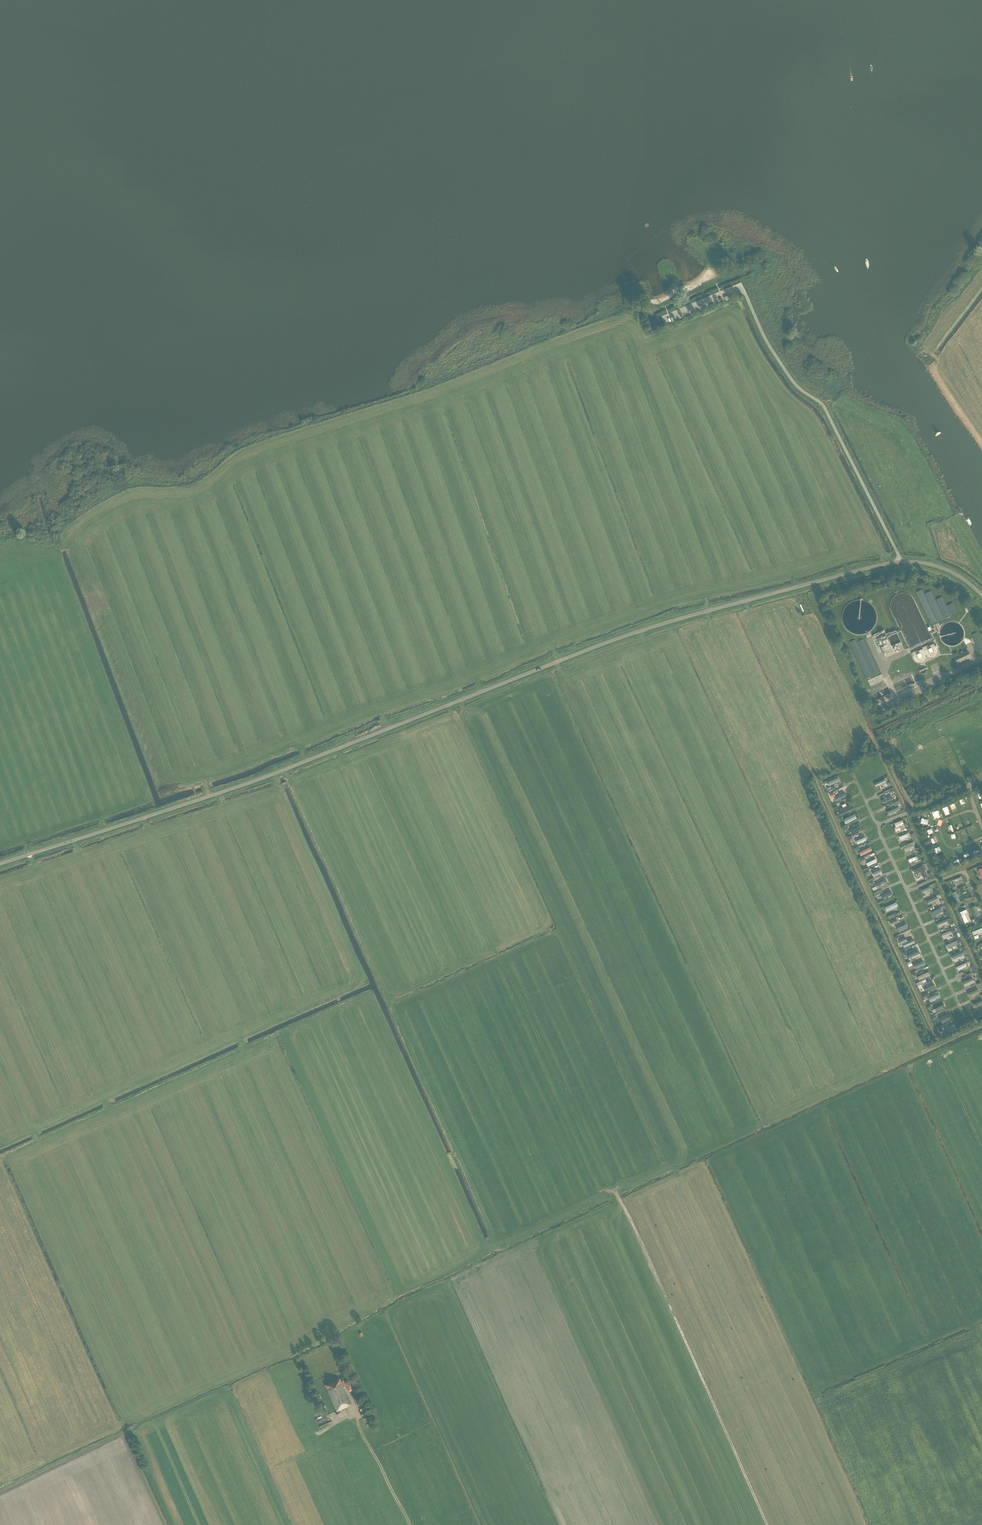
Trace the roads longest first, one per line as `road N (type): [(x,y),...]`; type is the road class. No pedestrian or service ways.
road 1 (unclassified): [(0,865),(280,771),(601,643),(902,561)]
road 2 (unclassified): [(902,561),(821,409),(781,366),(741,287),(667,317)]
road 3 (track): [(767,1524),(615,1192)]

